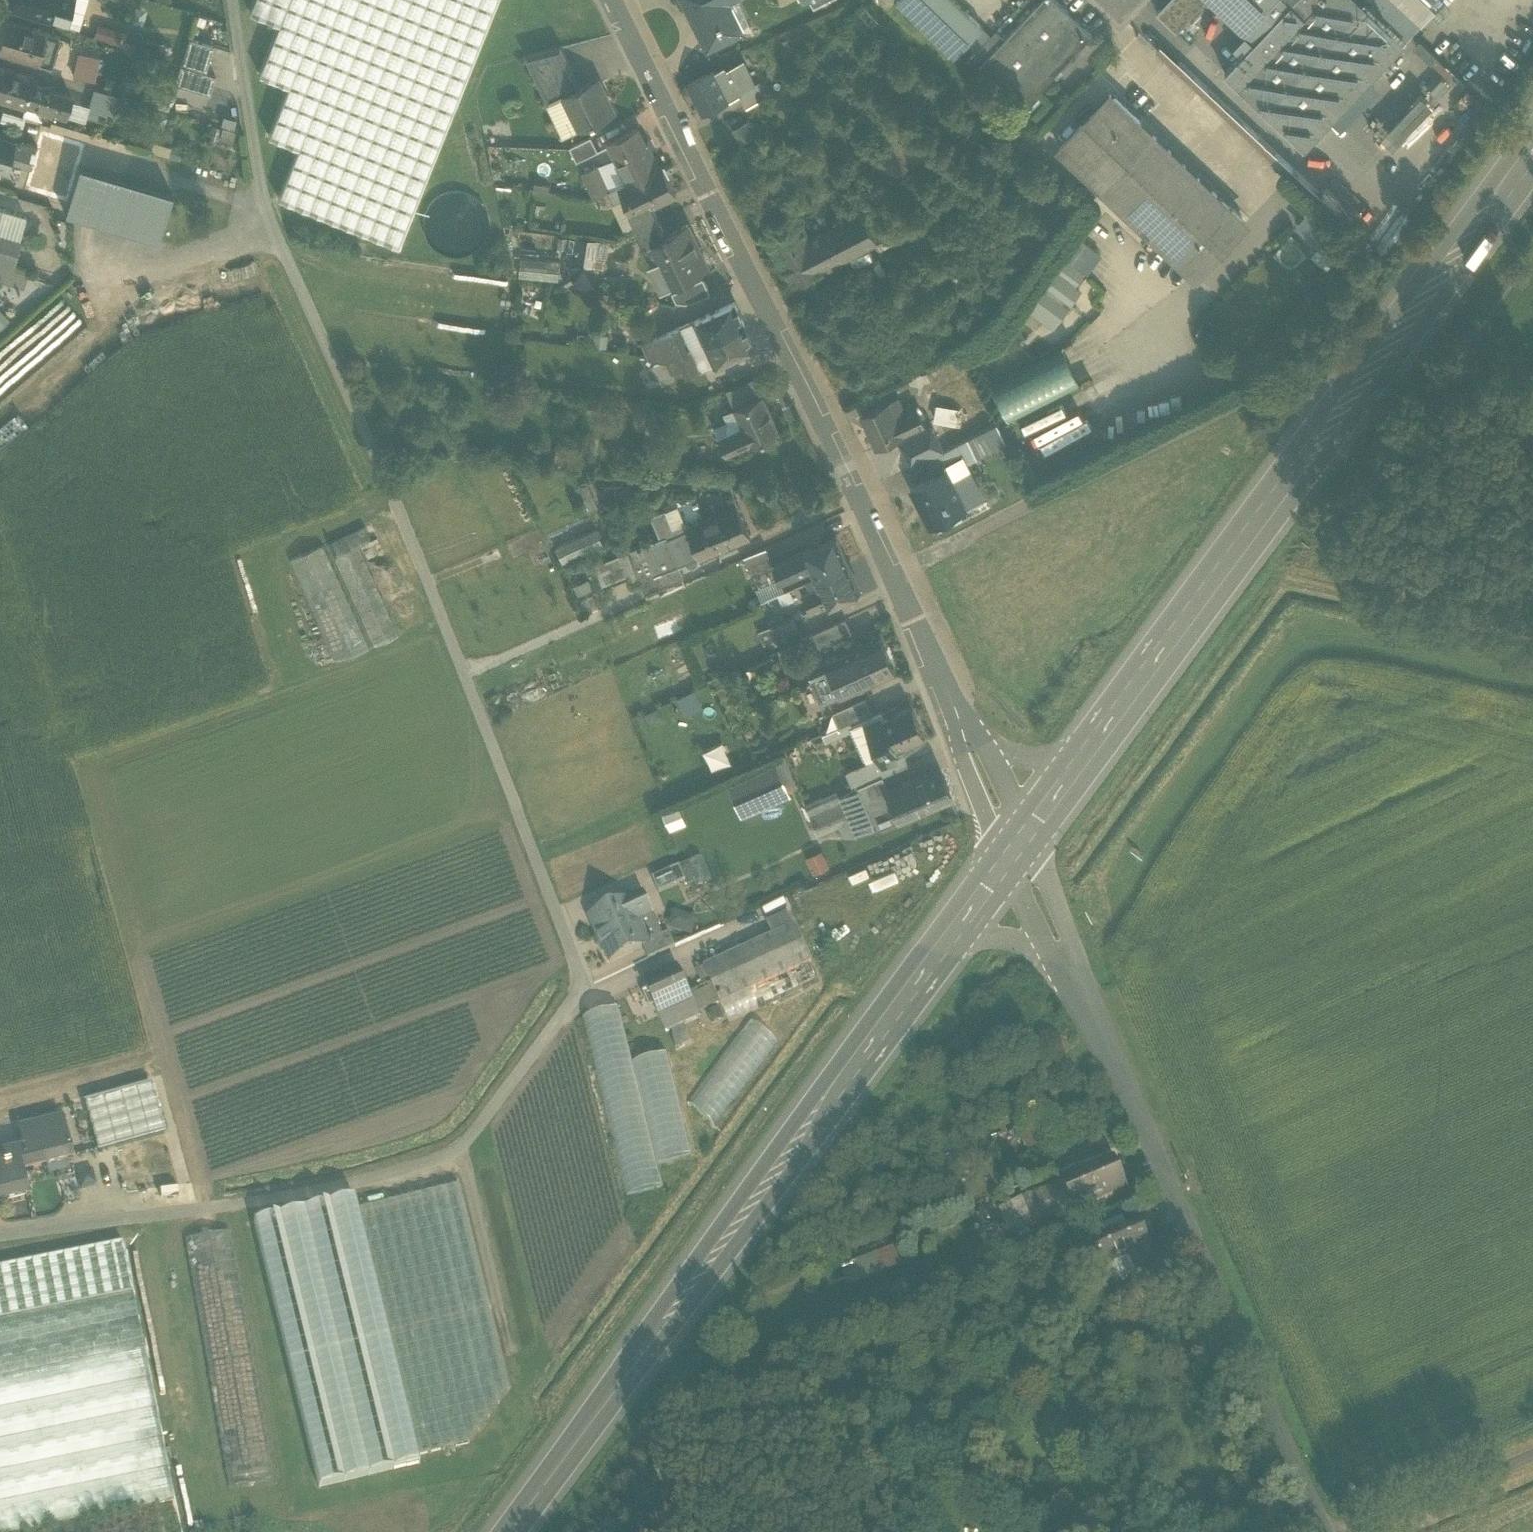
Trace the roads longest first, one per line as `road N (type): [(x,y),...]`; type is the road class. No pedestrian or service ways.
road 1 (residential): [(964,734),(840,462),(609,0)]
road 2 (primary): [(1094,744),(1532,154)]
road 3 (primary): [(510,1531),(945,944)]
road 4 (unclassified): [(1065,958),(1330,1531)]
road 5 (unclassified): [(1350,1531),(1532,1451)]
road 6 (primary): [(1094,744),(1044,758),(964,734)]
road 7 (primary): [(1016,848),(1094,744)]
road 8 (residential): [(1016,848),(964,734)]
road 9 (primary): [(945,944),(1026,941),(1065,958)]
road 10 (unclassified): [(1016,848),(1065,958)]
road 11 (primary): [(945,944),(1016,848)]

